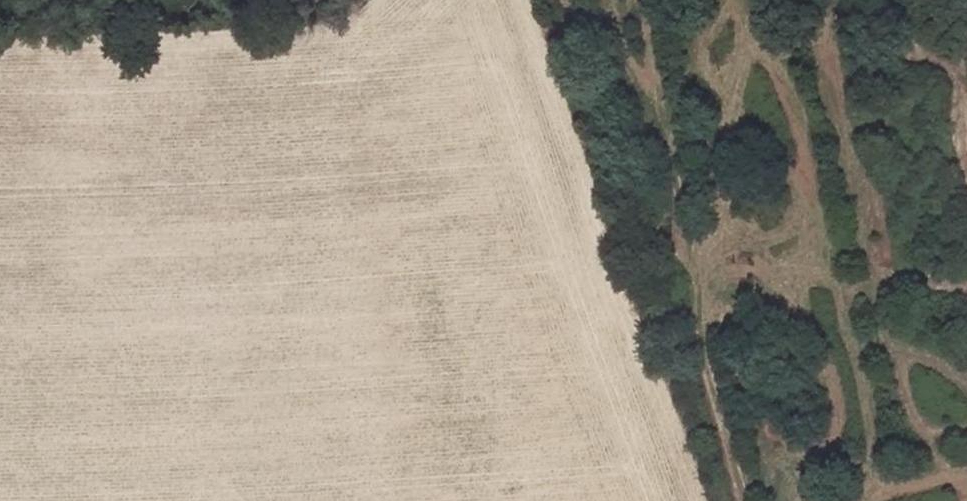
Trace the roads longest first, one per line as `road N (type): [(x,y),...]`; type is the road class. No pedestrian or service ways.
road 1 (track): [(746,500),(713,393),(660,114)]

